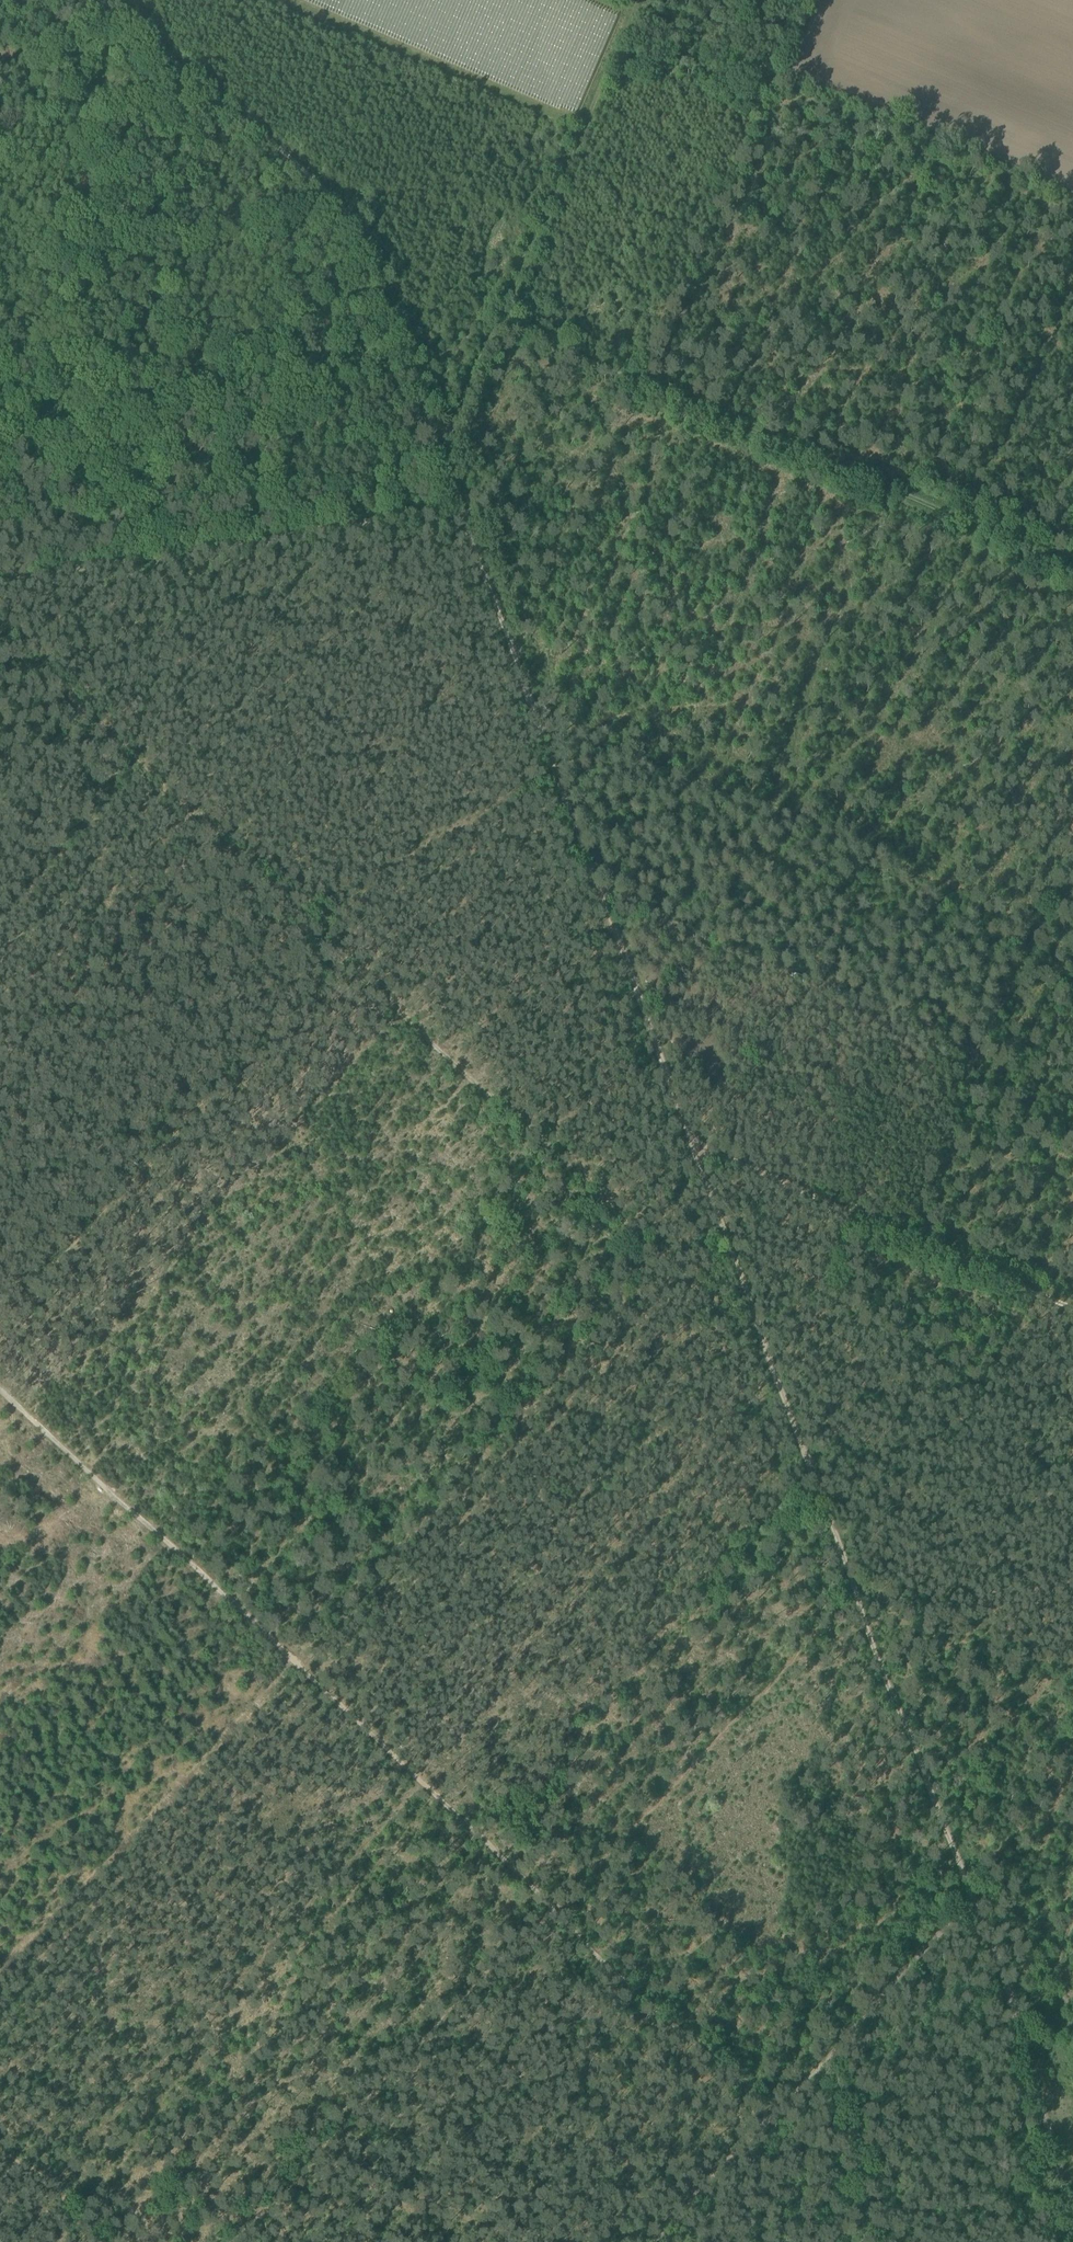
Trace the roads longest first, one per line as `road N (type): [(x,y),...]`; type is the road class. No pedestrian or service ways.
road 1 (track): [(759,1334),(727,1319),(0,638)]
road 2 (track): [(697,1150),(976,1905)]
road 3 (track): [(458,510),(697,1150)]
road 4 (track): [(500,325),(1072,565)]
road 5 (track): [(102,0),(321,187),(355,226),(439,450)]
road 6 (track): [(554,1919),(164,1551)]
road 7 (track): [(1072,927),(1020,917),(875,840),(593,730)]
road 8 (track): [(458,510),(0,586)]
road 9 (track): [(554,1919),(236,2241)]
road 10 (track): [(966,1053),(919,1012),(775,933),(728,923),(687,899),(642,887),(601,891)]
road 11 (track): [(1072,1311),(697,1150)]
road 12 (track): [(976,1905),(1072,2231)]
road 13 (track): [(500,325),(632,21)]
road 14 (track): [(976,1905),(769,2123)]
road 15 (track): [(769,2123),(554,1919)]
road 16 (track): [(164,1551),(0,1396)]
road 17 (track): [(164,1551),(127,1587),(100,1595),(0,1697)]
road 18 (track): [(1048,922),(945,1088)]
road 19 (track): [(769,2123),(657,2241)]
road 20 (track): [(439,450),(500,325)]

